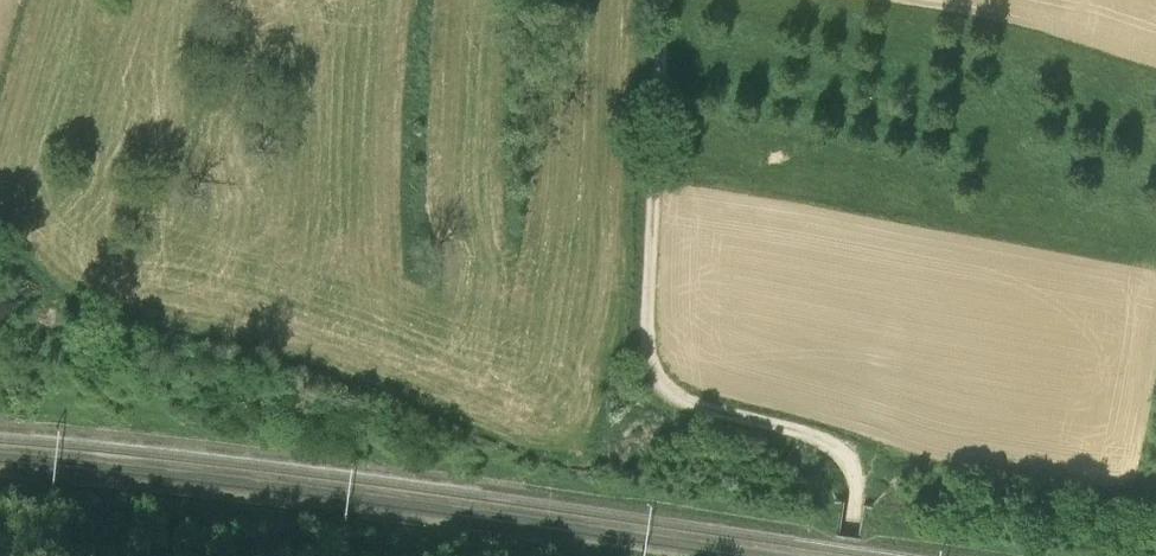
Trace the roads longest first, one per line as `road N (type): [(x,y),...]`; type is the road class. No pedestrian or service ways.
road 1 (track): [(658,0),(647,359),(656,389),(841,453),(853,476),(849,530)]

